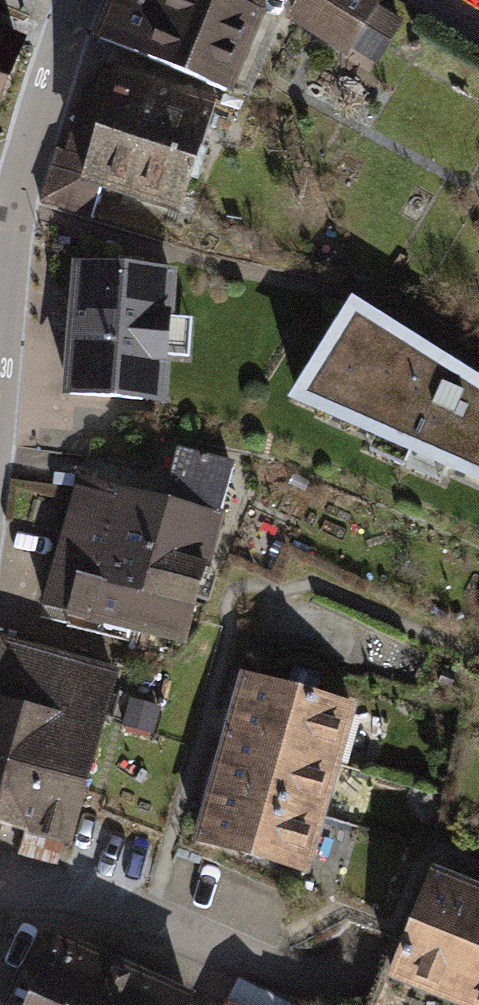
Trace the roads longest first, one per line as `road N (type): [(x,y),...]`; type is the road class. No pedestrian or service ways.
road 1 (residential): [(81,0),(20,178),(0,348)]

